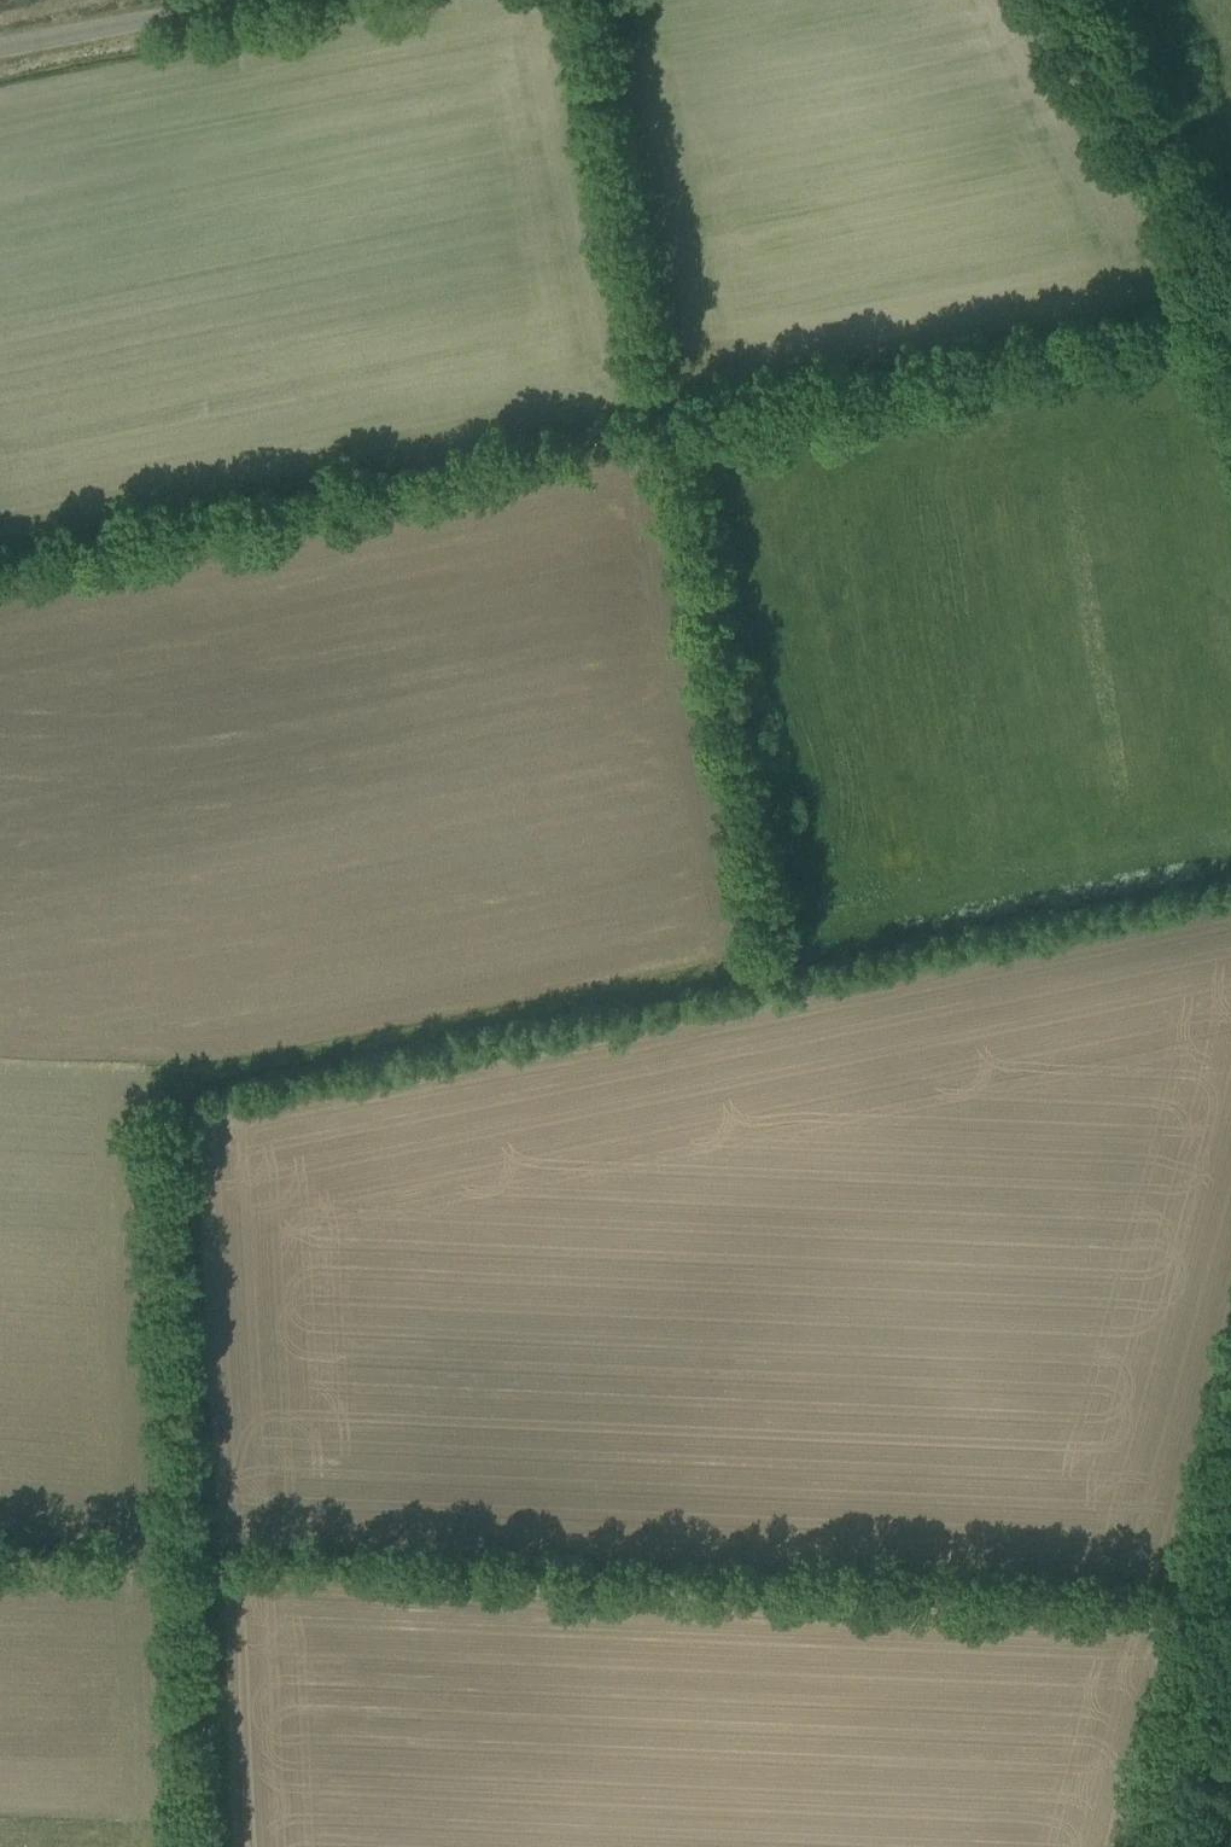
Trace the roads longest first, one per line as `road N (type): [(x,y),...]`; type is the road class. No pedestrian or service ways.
road 1 (track): [(1071,0),(1230,305)]
road 2 (track): [(1230,1542),(1150,1846)]
road 3 (unclassified): [(0,52),(246,0)]

